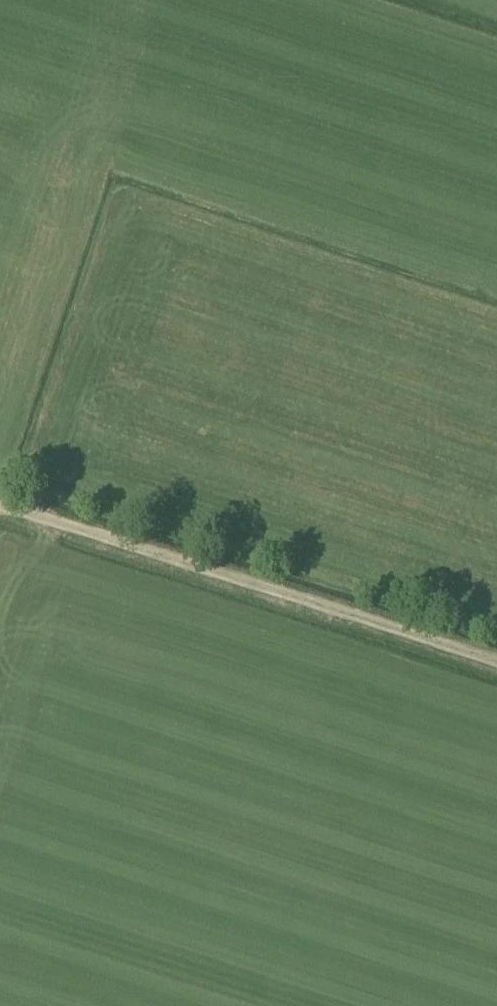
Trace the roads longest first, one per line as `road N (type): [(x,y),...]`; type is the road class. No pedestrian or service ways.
road 1 (unclassified): [(0,517),(27,512),(496,661)]

